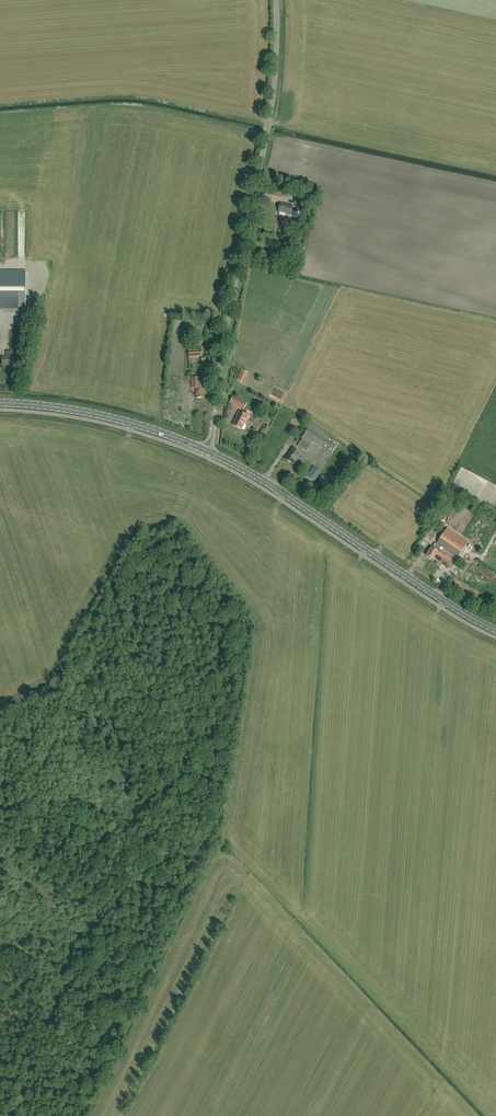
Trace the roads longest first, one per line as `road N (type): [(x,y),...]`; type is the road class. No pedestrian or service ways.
road 1 (unclassified): [(208,451),(269,124),(275,0)]
road 2 (secondary): [(0,403),(86,412),(208,451)]
road 3 (secondary): [(208,451),(389,564)]
road 4 (secondary): [(495,630),(389,564)]

